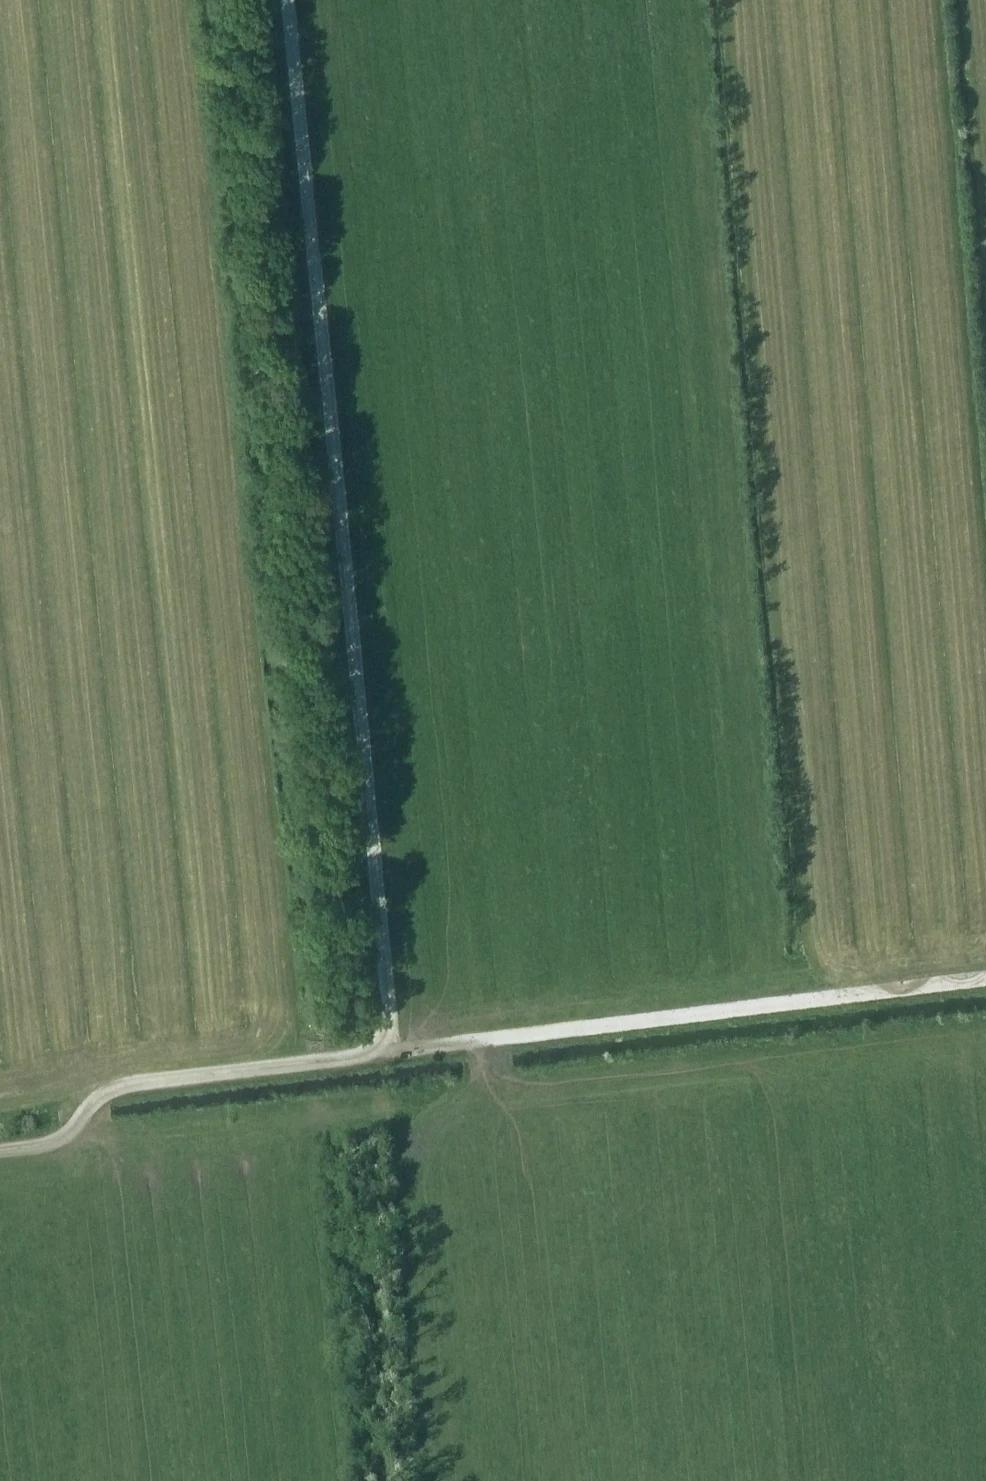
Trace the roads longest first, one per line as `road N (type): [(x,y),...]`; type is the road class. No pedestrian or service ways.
road 1 (track): [(288,0),(390,1018),(384,1043),(364,1054)]
road 2 (track): [(985,976),(131,1082),(109,1088),(55,1141),(0,1151)]
road 3 (track): [(37,1146),(476,1092),(488,1078),(486,1039)]

